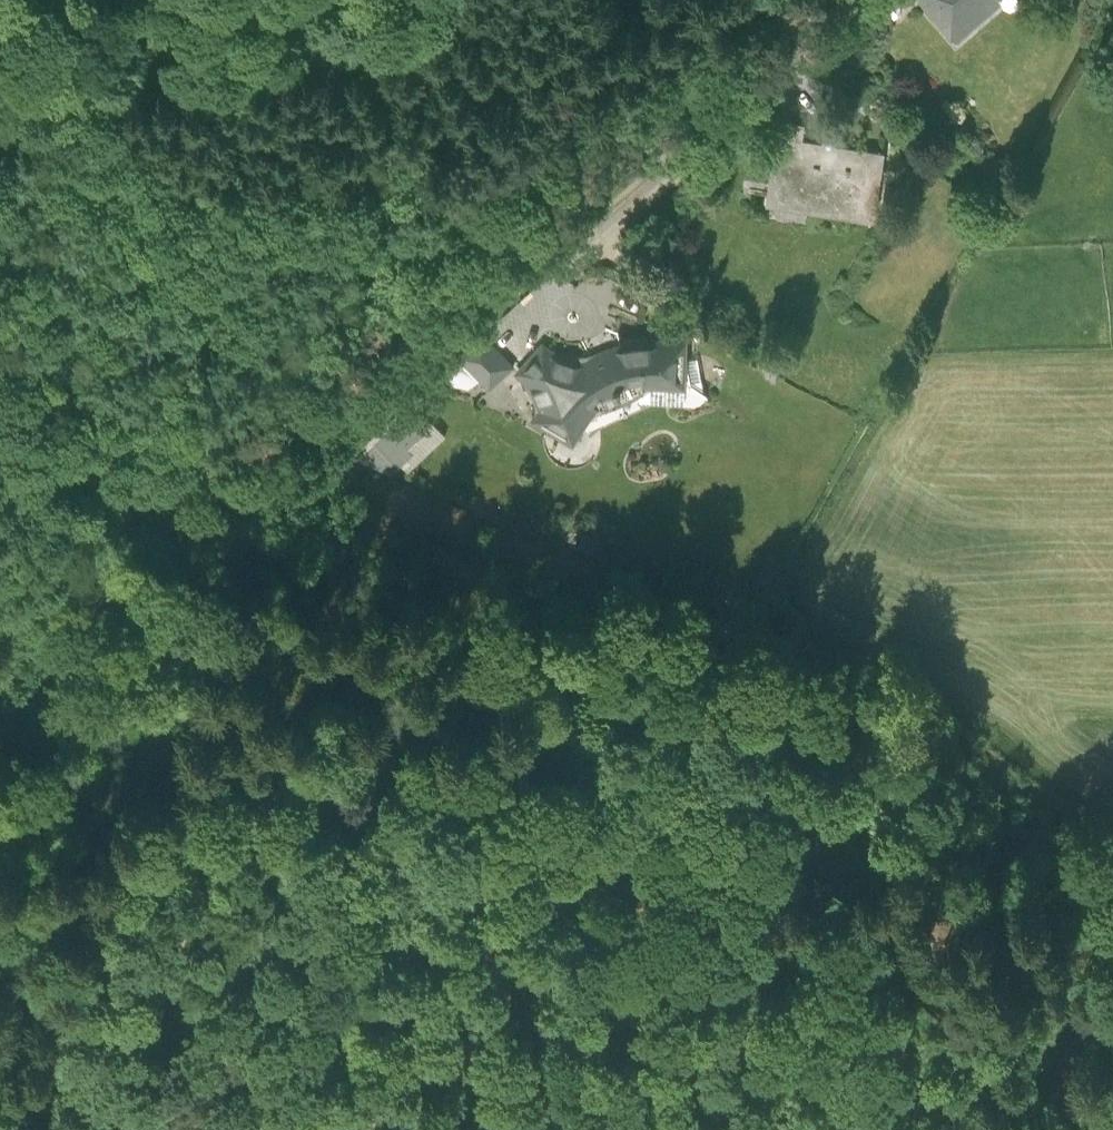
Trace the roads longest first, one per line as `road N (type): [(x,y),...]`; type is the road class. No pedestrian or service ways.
road 1 (track): [(43,662),(113,587),(148,531),(216,455),(357,383)]

